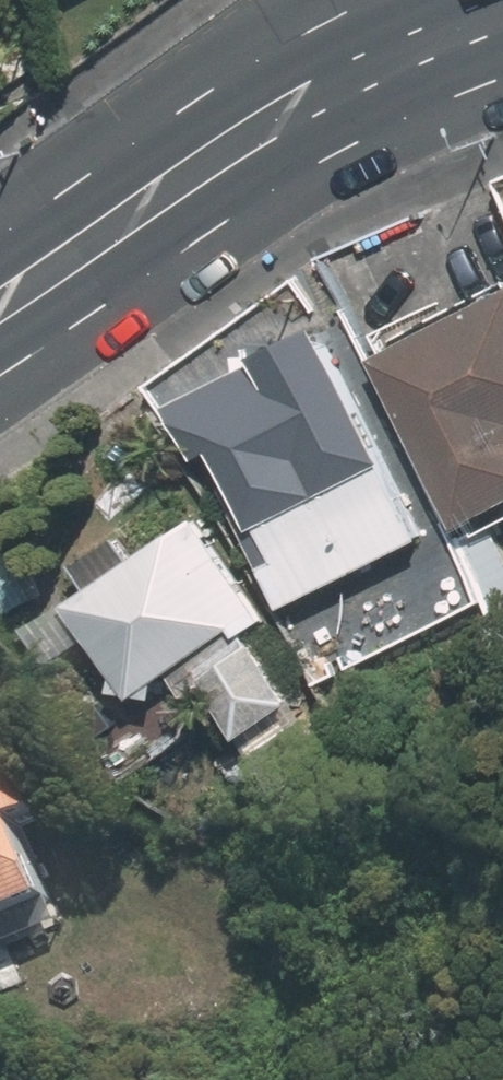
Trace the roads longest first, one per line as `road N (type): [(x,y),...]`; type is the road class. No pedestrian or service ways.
road 1 (secondary): [(438,36),(303,103),(0,306)]

